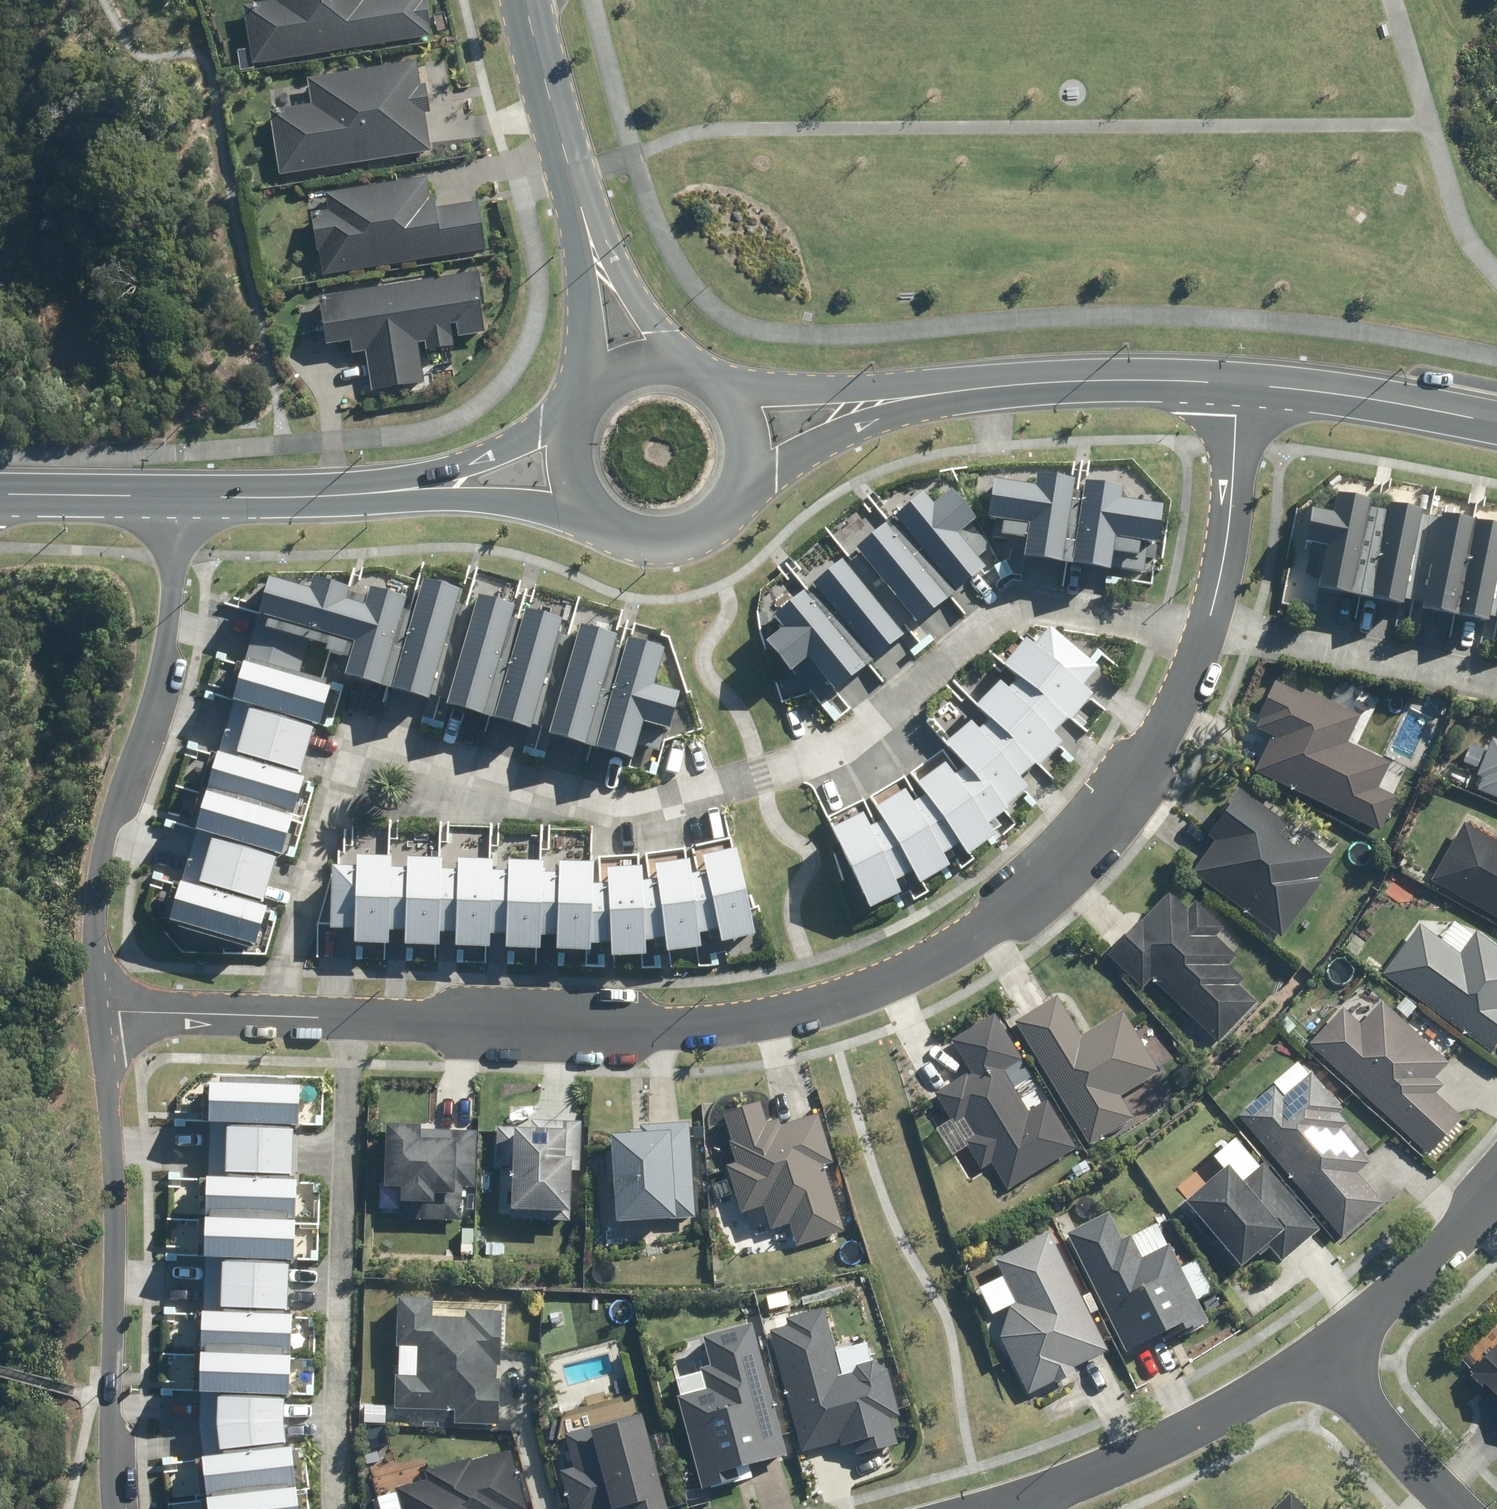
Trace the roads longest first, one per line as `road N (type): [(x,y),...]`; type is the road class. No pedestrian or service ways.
road 1 (residential): [(1201,634),(1024,609),(823,757),(762,779),(623,805),(361,728),(269,1014)]
road 2 (residential): [(357,1017),(719,1022),(828,1004),(892,978),(955,949),(1066,849),(1130,776),(1176,703),(1201,634)]
road 3 (residential): [(180,497),(167,631),(146,725),(106,835),(94,945),(98,1009)]
road 4 (residential): [(98,1009),(117,1178),(117,1508)]
road 5 (residential): [(332,1508),(357,1017)]
road 6 (residential): [(1008,1508),(1162,1445),(1331,1348)]
road 7 (secondary): [(1248,382),(1068,377),(935,392)]
road 8 (residential): [(1201,634),(1496,689)]
road 9 (residential): [(1201,634),(1222,567),(1248,382)]
road 10 (secondary): [(1496,425),(1248,382)]
road 11 (secondary): [(580,410),(577,172)]
road 12 (residential): [(1331,1348),(1496,1189)]
road 13 (secondary): [(707,379),(778,391),(935,392)]
road 14 (secondary): [(595,516),(511,501),(370,492)]
road 15 (secondary): [(577,172),(632,289),(684,368)]
road 16 (secondary): [(370,492),(505,450),(576,417)]
road 17 (secondary): [(935,392),(825,440),(740,490)]
road 18 (residential): [(1471,1508),(1405,1443),(1331,1348)]
road 19 (secondary): [(370,492),(180,497)]
road 20 (secondary): [(180,497),(0,493)]
road 21 (secondary): [(577,172),(529,0)]
road 22 (residential): [(98,1009),(269,1014)]
road 23 (secondary): [(740,490),(710,525),(682,539),(636,539),(595,516)]
road 24 (secondary): [(707,379),(734,406),(745,432),(740,490)]
road 25 (secondary): [(580,410),(624,371),(684,368)]

